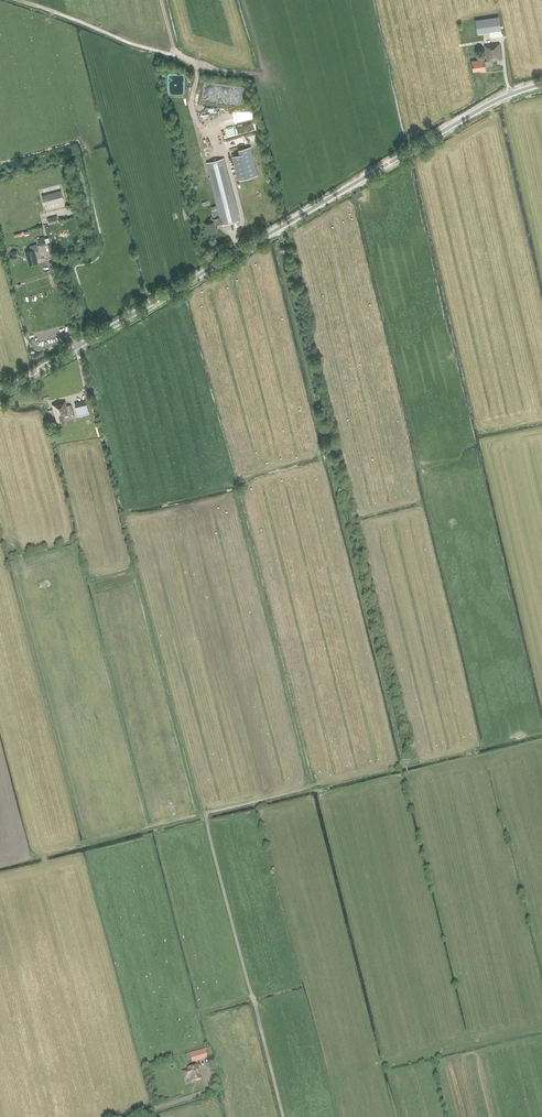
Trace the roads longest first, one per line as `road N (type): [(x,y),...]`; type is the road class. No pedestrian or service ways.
road 1 (track): [(238,253),(231,227),(243,224),(225,151),(196,122),(191,104),(197,66),(17,0)]
road 2 (tertiary): [(0,395),(288,223)]
road 3 (track): [(203,812),(283,1116)]
road 4 (tertiary): [(541,86),(483,108),(288,223)]

